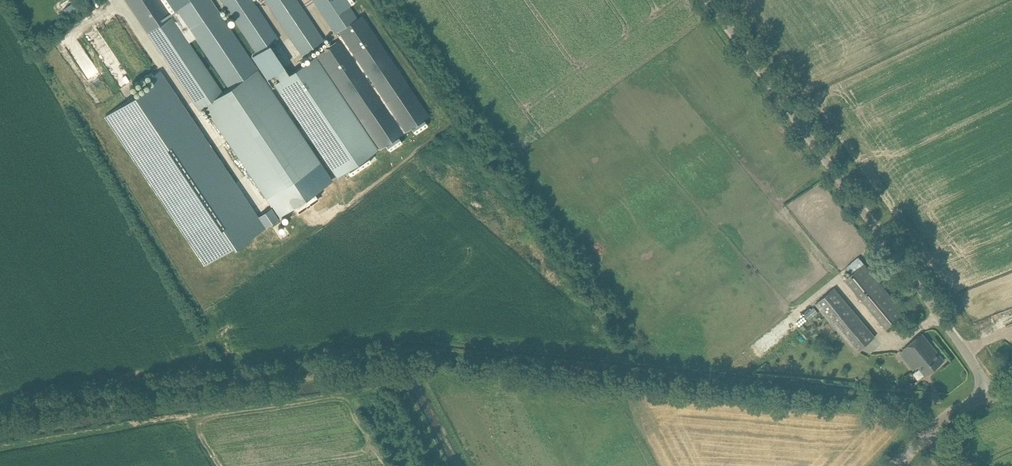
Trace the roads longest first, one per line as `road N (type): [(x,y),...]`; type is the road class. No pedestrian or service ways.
road 1 (track): [(954,400),(434,355),(0,418)]
road 2 (unclassified): [(985,384),(978,360),(711,0)]
road 3 (track): [(415,357),(471,465)]

